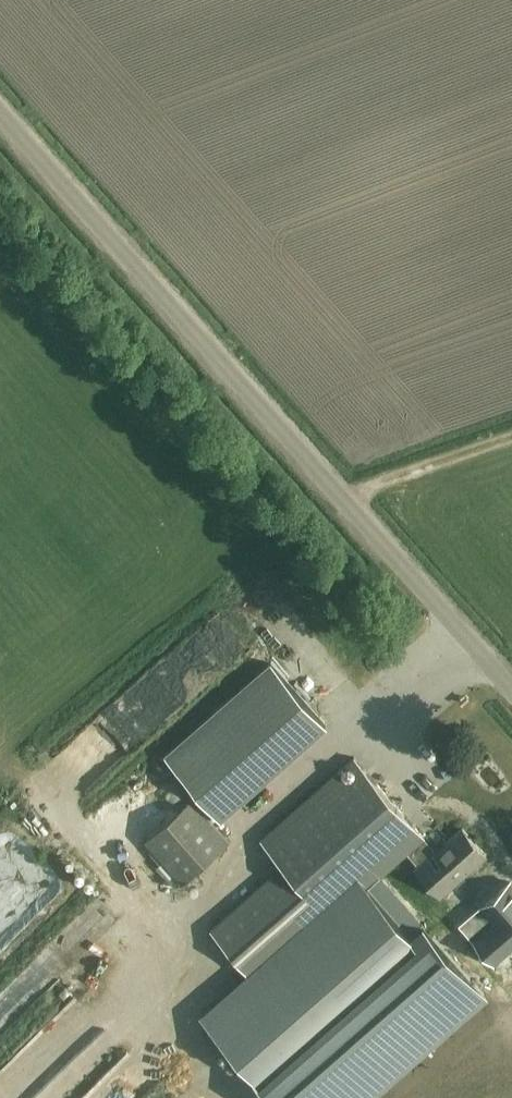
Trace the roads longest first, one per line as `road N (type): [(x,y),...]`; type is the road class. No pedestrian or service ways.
road 1 (tertiary): [(511,688),(0,111)]
road 2 (track): [(511,426),(335,487)]

